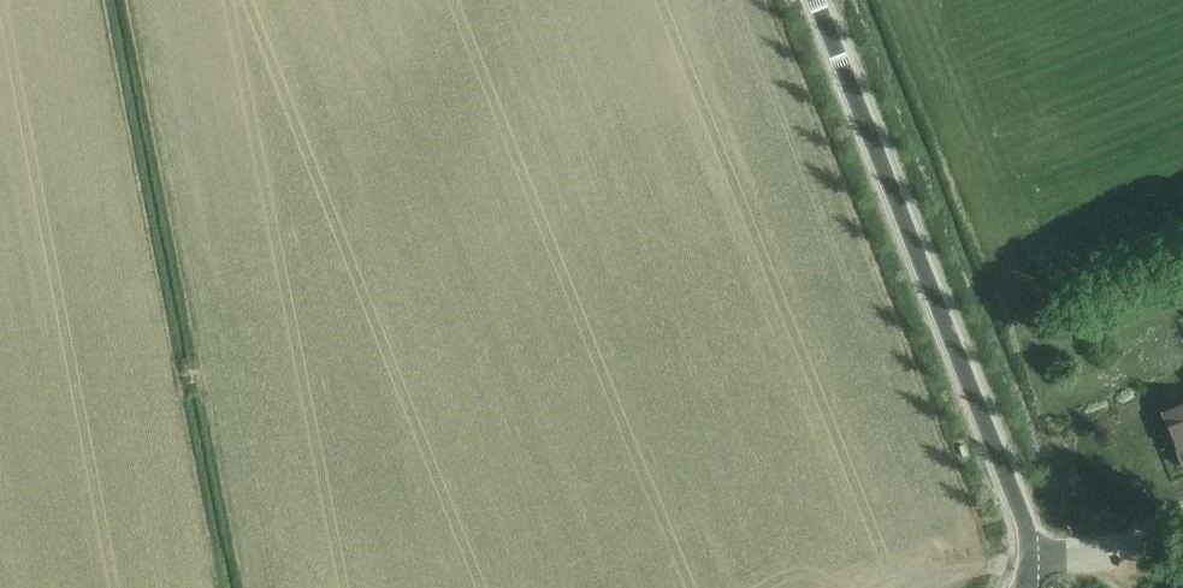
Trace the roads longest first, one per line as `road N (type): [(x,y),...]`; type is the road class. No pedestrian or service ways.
road 1 (tertiary): [(1029,587),(1029,532),(817,0)]

